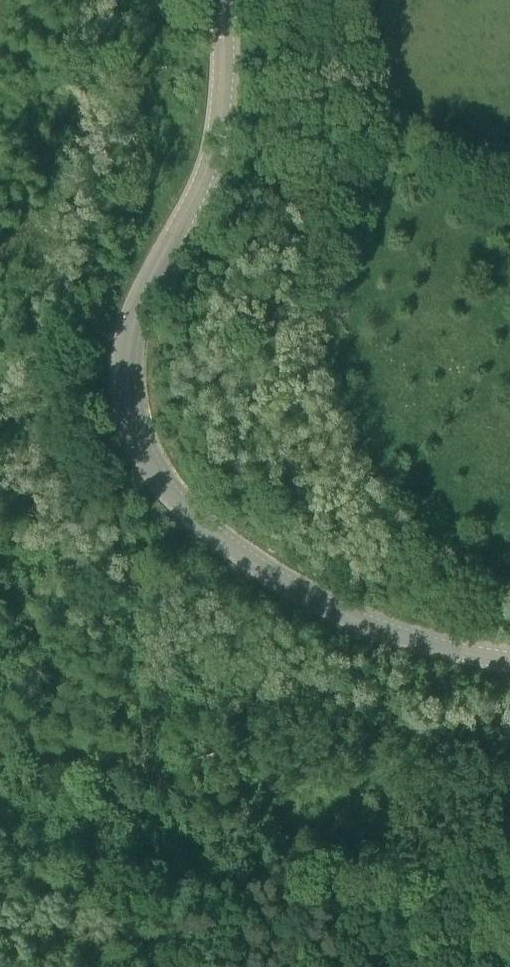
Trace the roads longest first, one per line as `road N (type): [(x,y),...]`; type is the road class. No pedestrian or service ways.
road 1 (secondary): [(212,0),(213,132),(179,230),(131,318),(125,360),(135,433),(152,473),(224,540),(315,596),(403,638),(509,661)]

